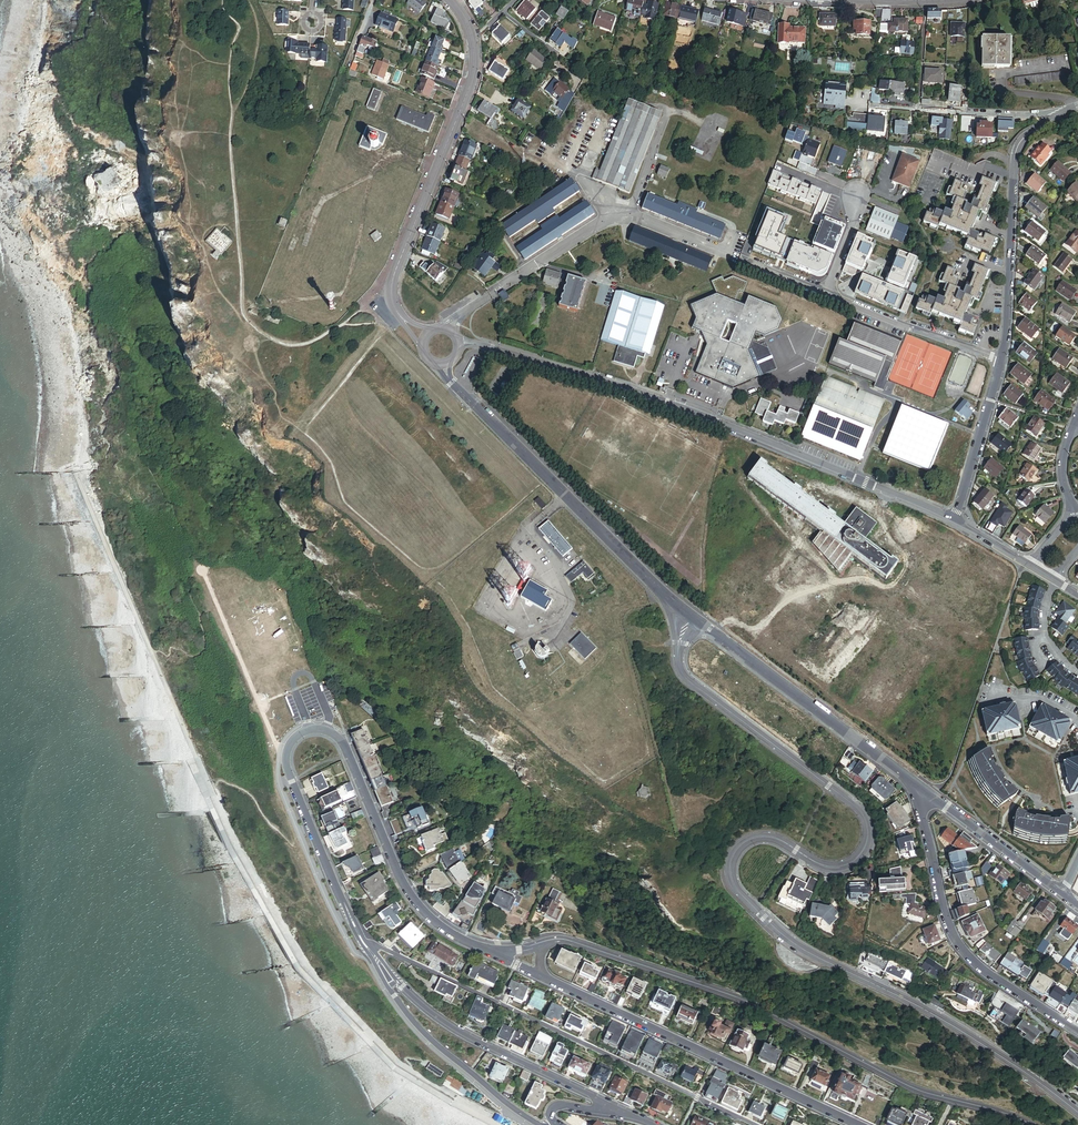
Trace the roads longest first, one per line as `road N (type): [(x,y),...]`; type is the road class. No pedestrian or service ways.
road 1 (tertiary): [(1077,1113),(975,1040),(807,952),(737,890),(731,861),(749,840),(771,837),(838,867),(859,857),(868,829),(856,806),(684,675),(679,657),(692,618)]
road 2 (residential): [(370,951),(286,766),(289,746),(309,730),(342,742),(403,885),(422,909),(488,951)]
road 3 (residential): [(459,344),(667,403),(954,519)]
road 4 (residential): [(541,947),(568,942),(728,996),(908,1088),(1028,1124)]
road 5 (residential): [(954,519),(1006,350),(1015,156),(1029,133),(1077,105)]
road 6 (residential): [(755,1124),(390,951),(370,951)]
road 7 (residential): [(542,976),(858,1124)]
road 8 (tertiary): [(451,0),(473,39),(473,78),(392,282),(403,320)]
road 9 (tertiary): [(450,380),(692,618)]
road 10 (residential): [(1077,1033),(993,980),(951,935),(921,812),(927,792)]
road 11 (residential): [(692,618),(927,792)]
road 12 (residential): [(616,1109),(452,1027),(382,971)]
road 13 (residential): [(382,971),(421,1030),(538,1124)]
road 14 (residential): [(927,792),(1063,892)]

